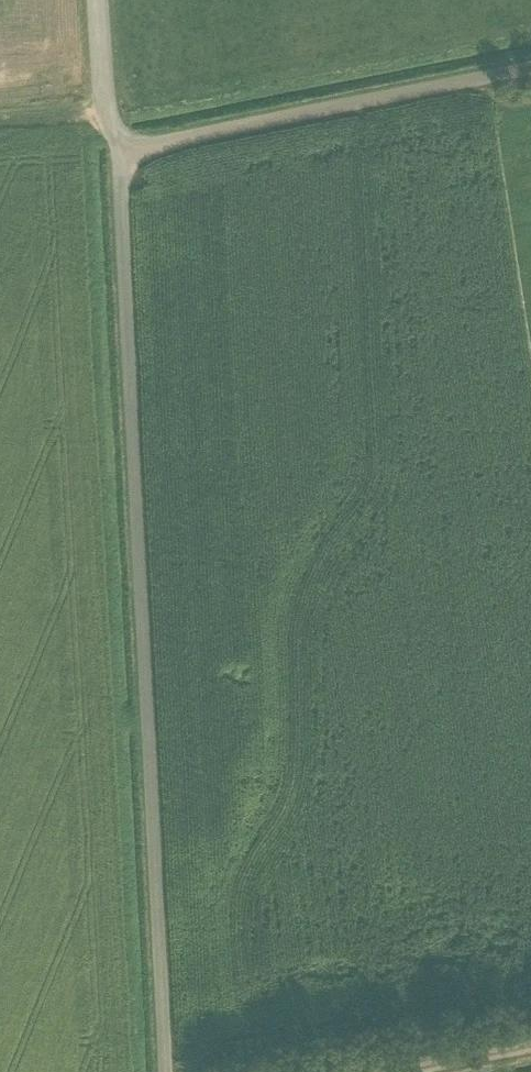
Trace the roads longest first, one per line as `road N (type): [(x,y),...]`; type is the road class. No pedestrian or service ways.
road 1 (track): [(165,1071),(118,153)]
road 2 (track): [(530,70),(118,153)]
road 3 (track): [(118,153),(104,99),(99,0)]
road 4 (unclassified): [(406,1071),(530,1048)]

